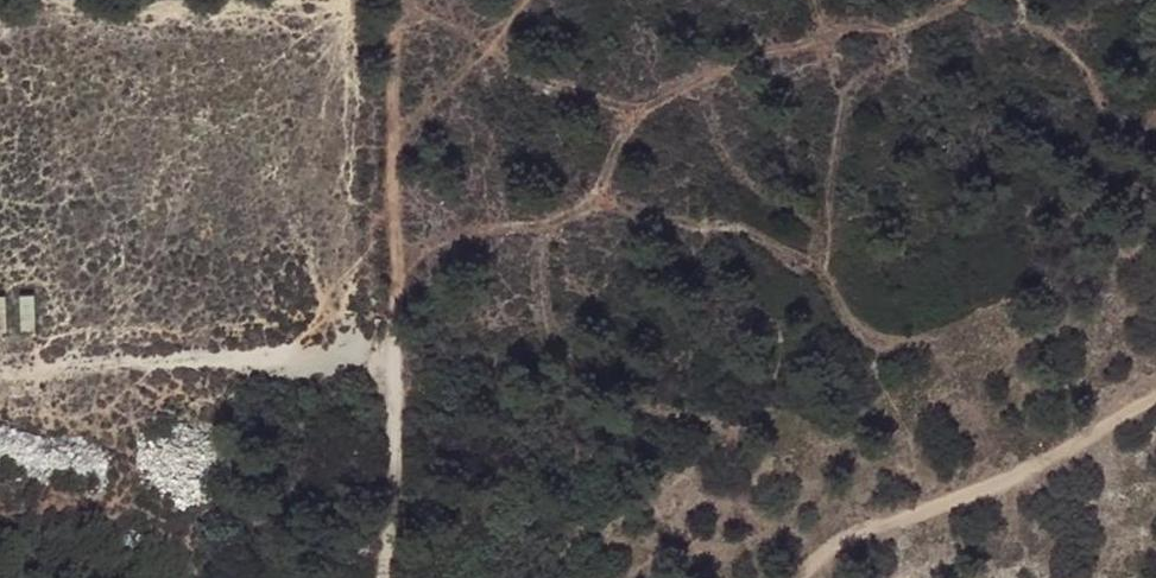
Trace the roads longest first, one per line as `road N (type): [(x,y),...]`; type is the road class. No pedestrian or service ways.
road 1 (track): [(390,7),(632,123),(651,101),(823,37),(918,21),(953,0)]
road 2 (track): [(1008,477),(945,349),(859,334),(821,249),(839,107),(812,0)]
road 3 (track): [(801,577),(858,529),(954,502),(1155,396)]
road 4 (track): [(390,0),(385,363)]
road 5 (track): [(385,238),(482,240),(558,222),(591,200),(632,123)]
road 6 (track): [(821,249),(795,209),(746,189),(688,89)]
road 7 (track): [(391,143),(526,0)]

